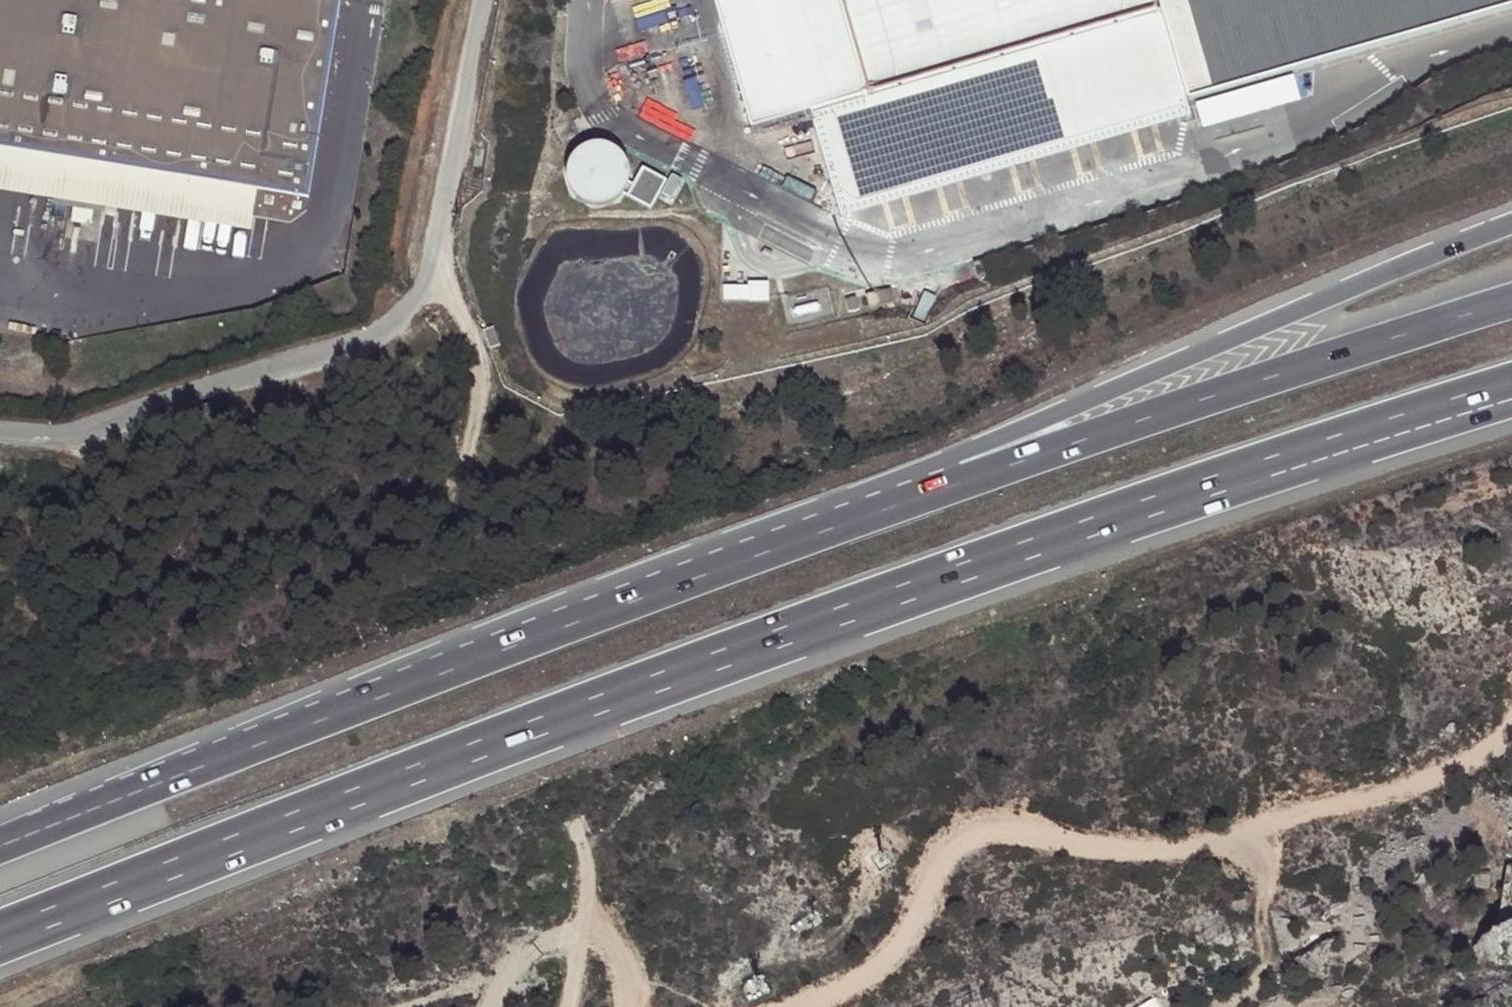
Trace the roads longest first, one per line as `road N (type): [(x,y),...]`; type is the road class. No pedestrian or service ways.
road 1 (motorway): [(1511,222),(2,842)]
road 2 (motorway): [(0,939),(738,651),(1511,390)]
road 3 (motorway): [(1511,300),(1236,388),(2,842)]
road 4 (track): [(1511,731),(1484,757),(1425,785),(1180,853),(1115,853),(1019,831),(979,831),(950,848),(913,925),(875,969),(803,1006)]
road 5 (unclassified): [(483,0),(424,271),(398,325),(321,356),(86,423),(0,432)]
road 6 (track): [(424,271),(474,349),(461,513),(567,771)]
road 7 (track): [(564,1006),(583,875),(567,771)]
road 8 (track): [(629,1006),(625,951),(599,930),(518,966),(496,1006)]

